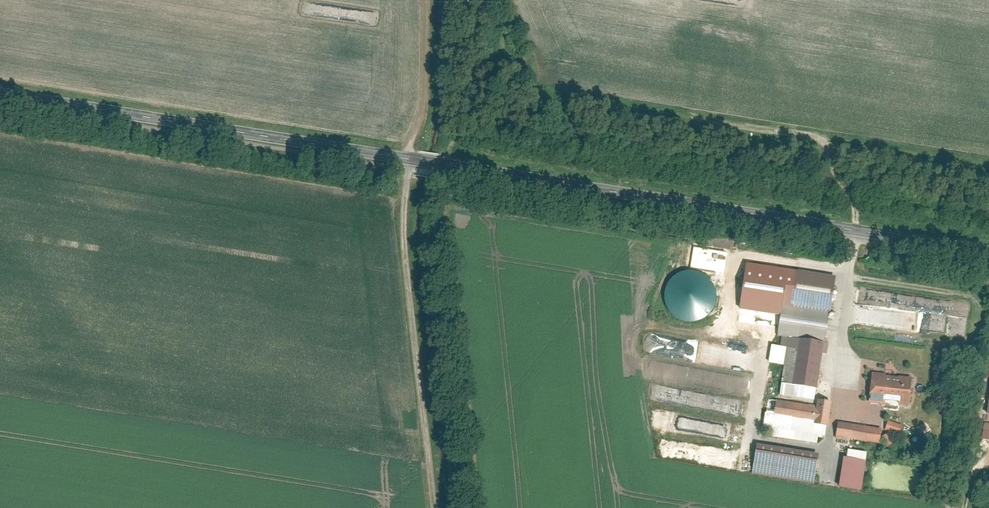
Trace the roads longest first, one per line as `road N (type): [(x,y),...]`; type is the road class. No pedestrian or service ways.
road 1 (tertiary): [(0,92),(988,249)]
road 2 (track): [(408,159),(404,267),(433,507)]
road 3 (track): [(448,166),(478,85),(477,0)]

